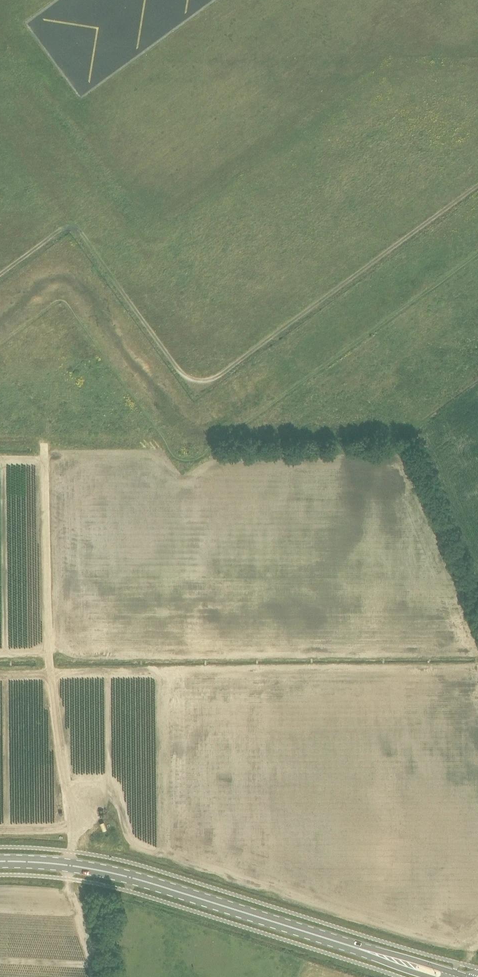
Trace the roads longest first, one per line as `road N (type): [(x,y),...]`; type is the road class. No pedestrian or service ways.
road 1 (secondary): [(0,863),(134,879),(338,942)]
road 2 (secondary): [(471,976),(338,942)]

